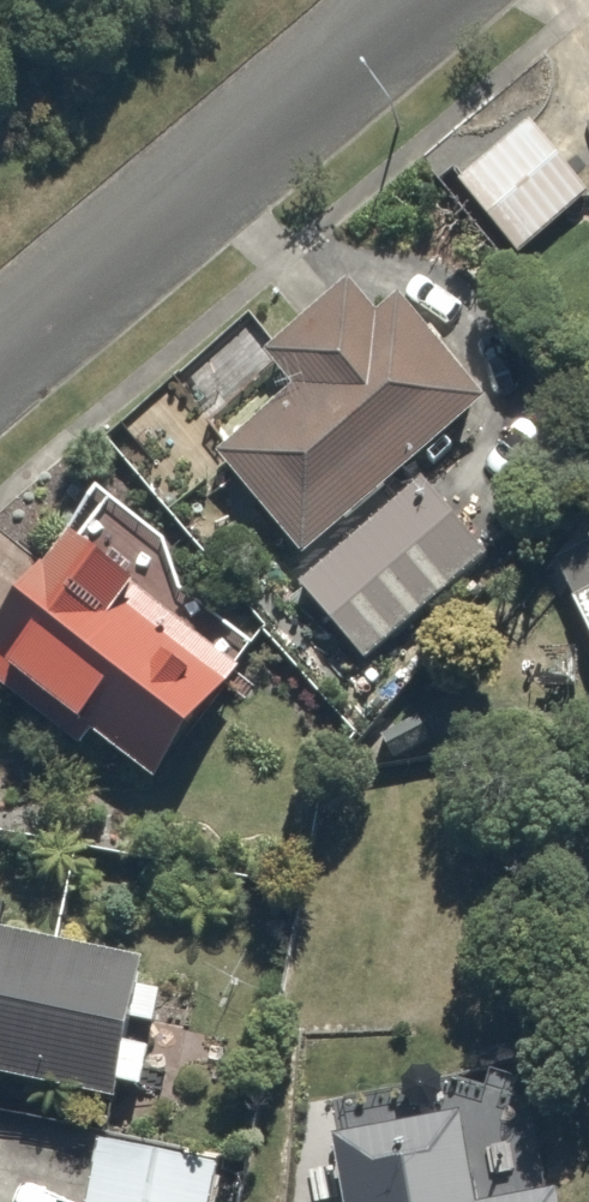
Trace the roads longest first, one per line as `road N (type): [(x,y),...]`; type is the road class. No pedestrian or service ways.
road 1 (residential): [(425,0),(0,355)]

